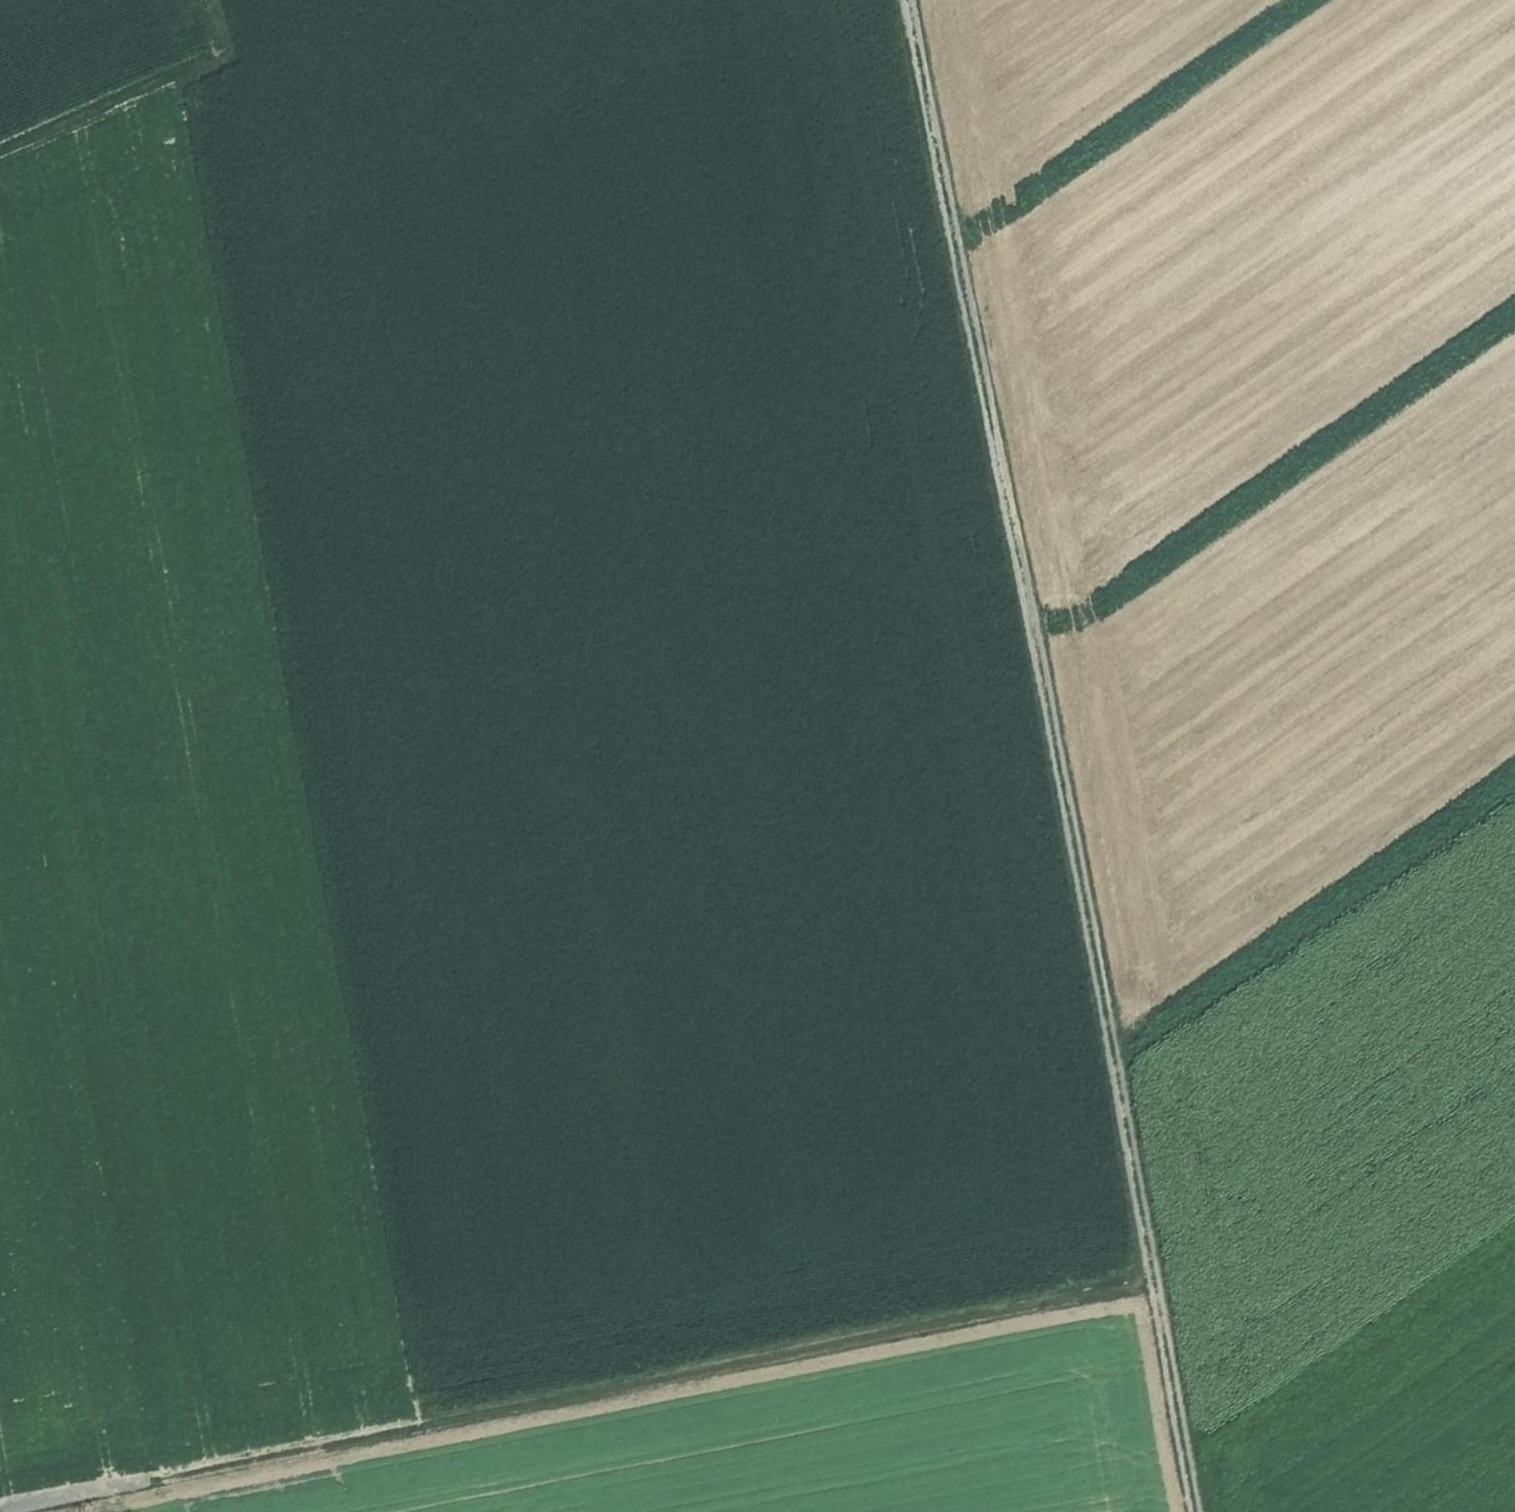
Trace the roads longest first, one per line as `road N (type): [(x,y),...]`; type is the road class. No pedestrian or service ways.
road 1 (track): [(901,0),(1064,781),(1197,1511)]
road 2 (track): [(0,1508),(1154,1277)]
road 3 (track): [(0,150),(228,48),(212,0)]

